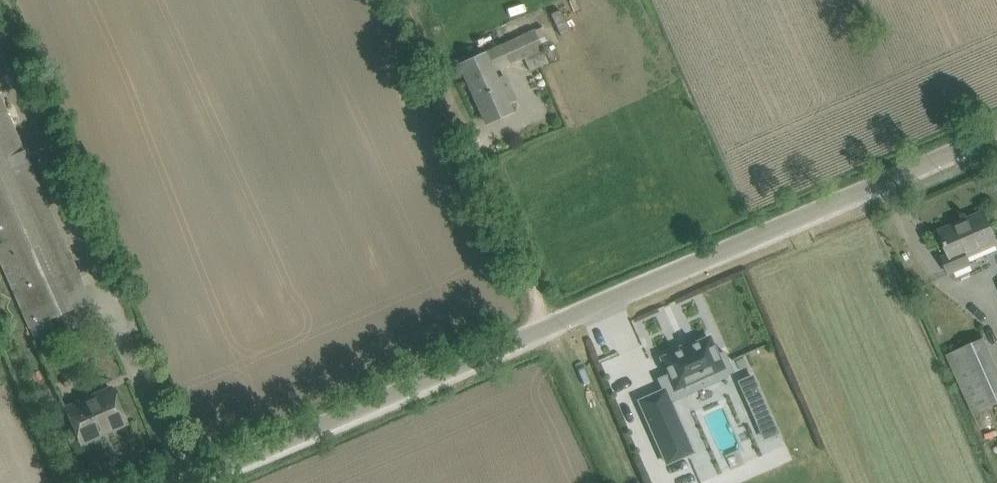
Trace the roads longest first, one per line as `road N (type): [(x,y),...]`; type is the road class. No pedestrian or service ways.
road 1 (unclassified): [(190,482),(996,133)]
road 2 (track): [(548,328),(397,0)]
road 3 (track): [(548,328),(617,482)]

